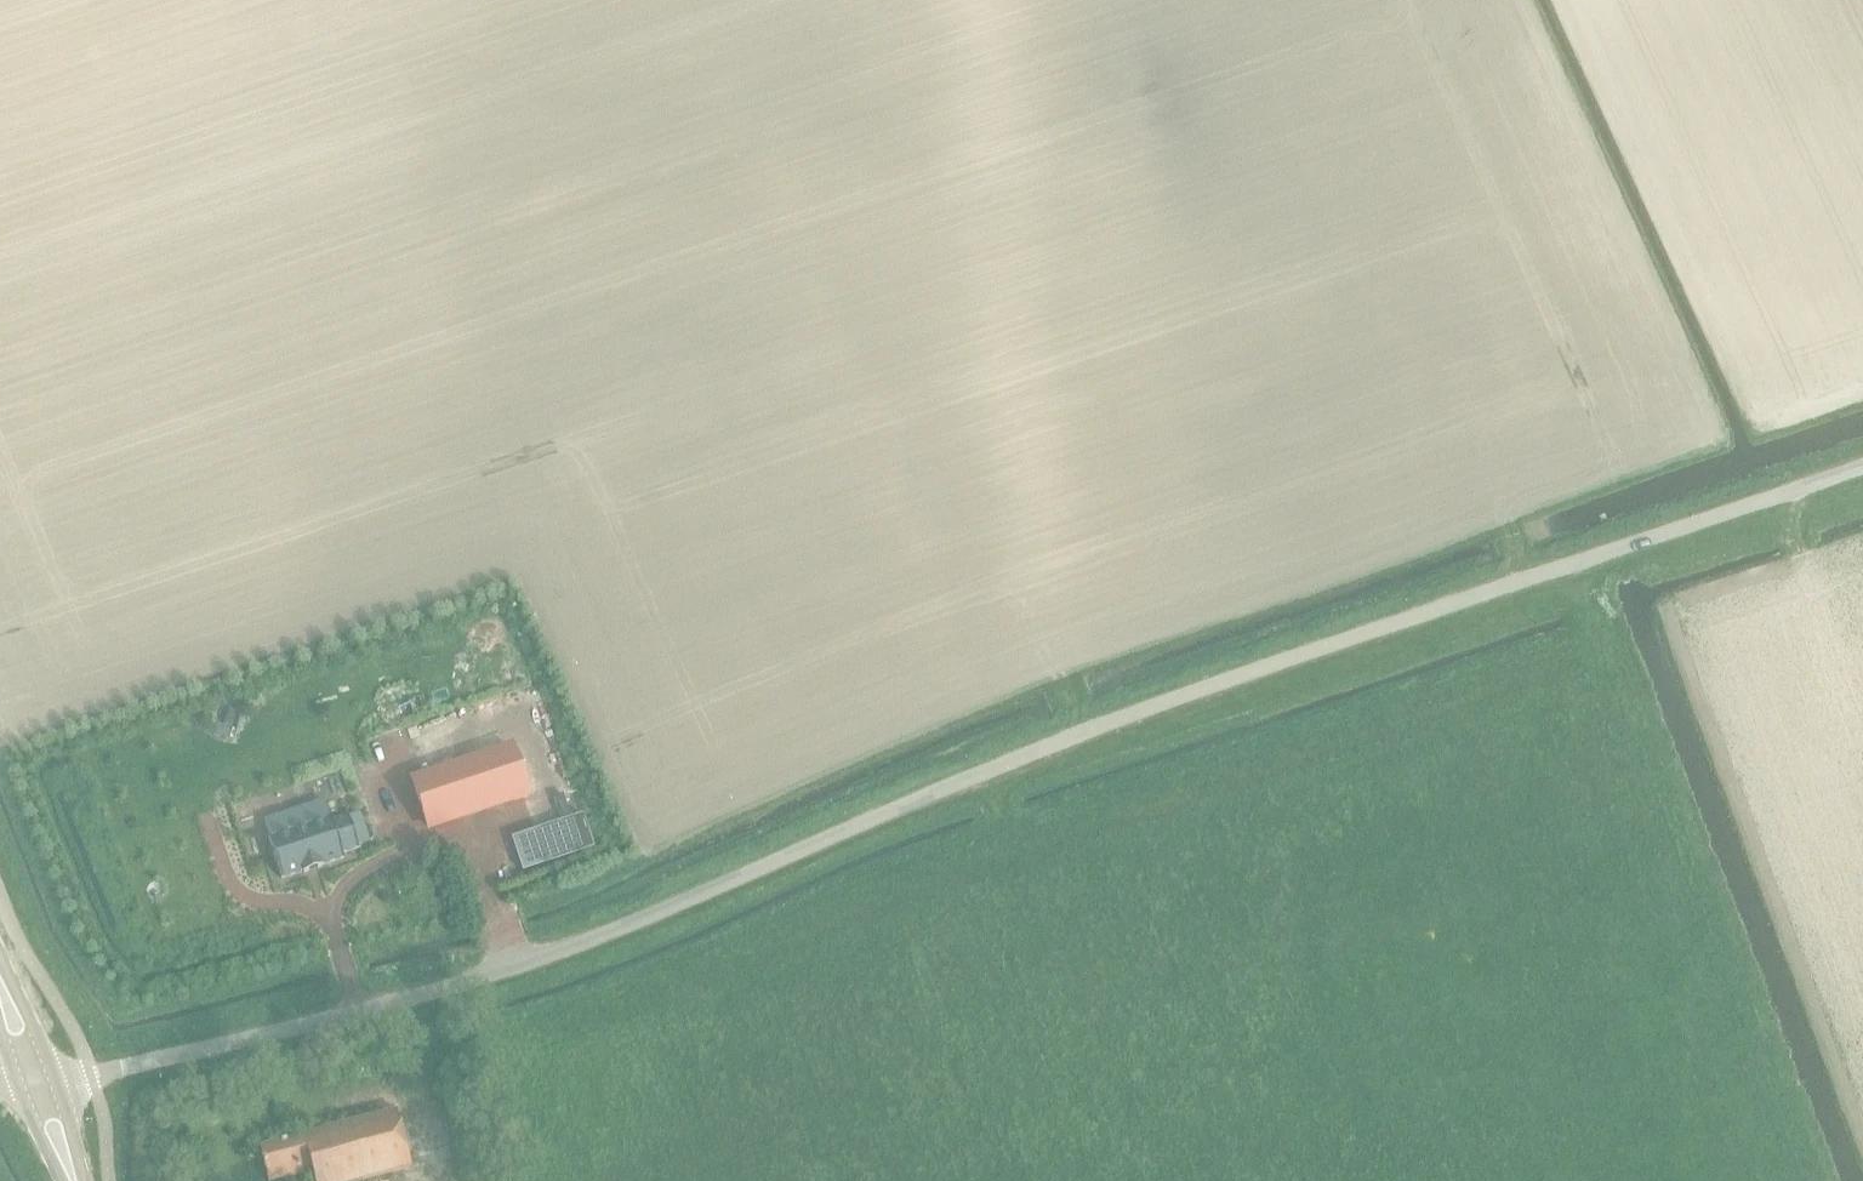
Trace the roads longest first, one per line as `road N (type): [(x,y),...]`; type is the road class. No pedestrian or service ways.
road 1 (unclassified): [(51,1078),(420,997),(1093,721),(1862,464)]

